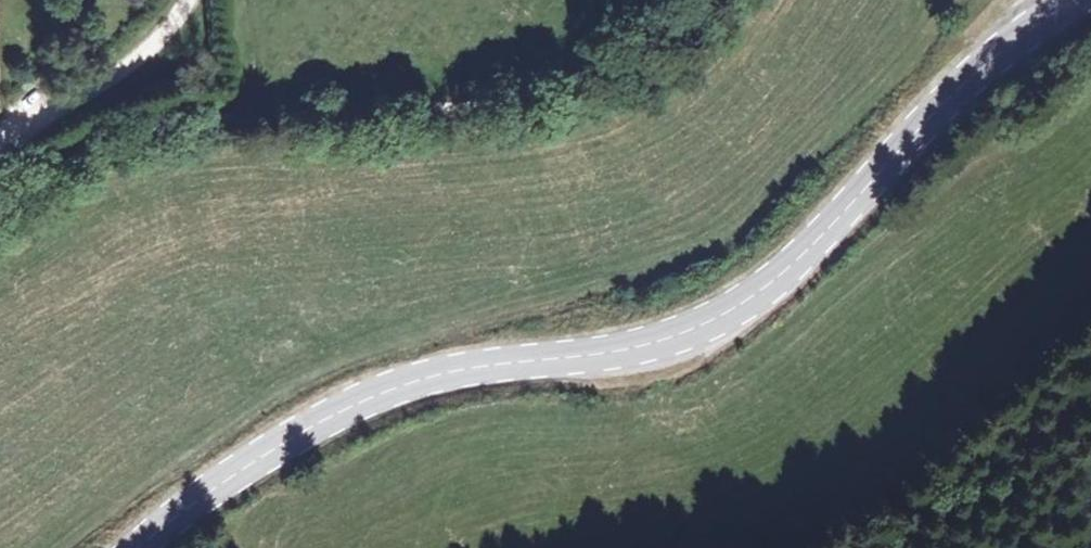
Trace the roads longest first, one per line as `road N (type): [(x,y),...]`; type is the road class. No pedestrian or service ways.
road 1 (secondary): [(1065,0),(1003,45),(849,207),(770,283),(734,306),(650,343),(476,365),(375,394),(243,464),(142,547)]
road 2 (track): [(705,0),(680,29),(624,68),(562,93),(489,111),(202,120),(148,133),(0,209)]
road 3 (unclassified): [(0,137),(21,112),(107,72),(152,39),(185,0)]

